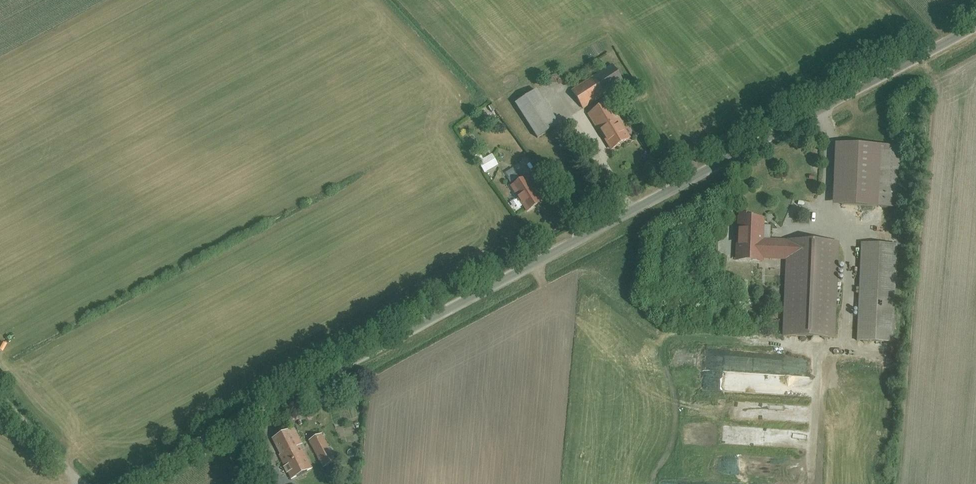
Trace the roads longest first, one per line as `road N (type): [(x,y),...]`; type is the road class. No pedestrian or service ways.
road 1 (unclassified): [(975,25),(302,381),(126,483)]

